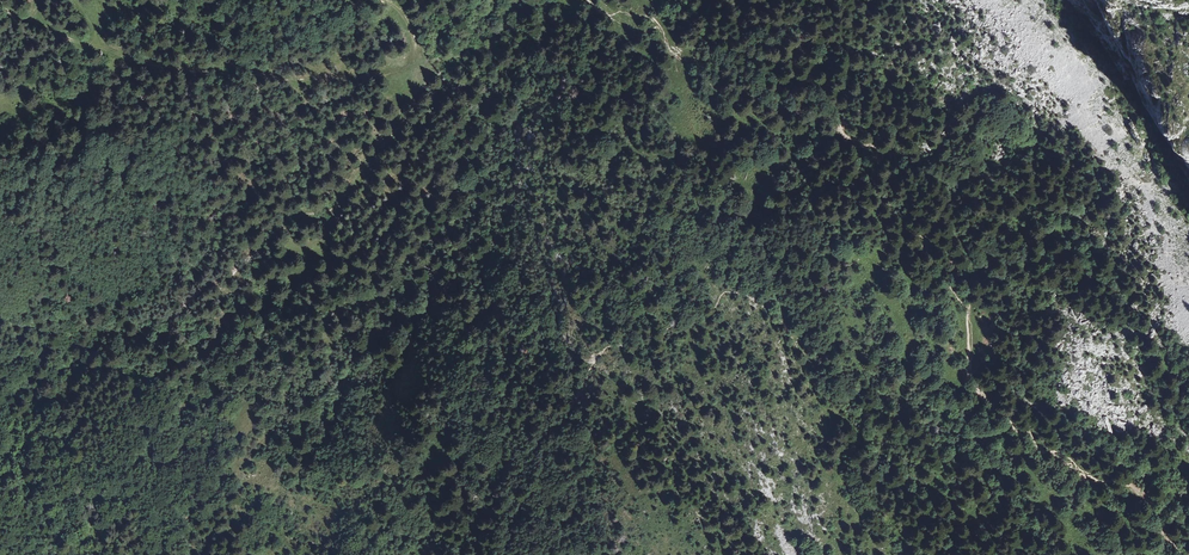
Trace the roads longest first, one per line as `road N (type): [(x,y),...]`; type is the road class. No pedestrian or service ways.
road 1 (track): [(35,15),(123,54),(203,70),(417,72),(415,42),(397,3),(376,0)]

